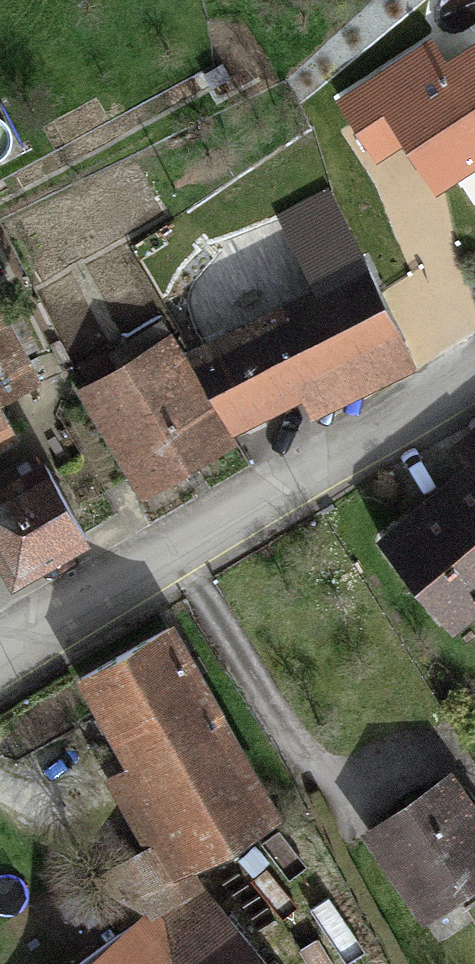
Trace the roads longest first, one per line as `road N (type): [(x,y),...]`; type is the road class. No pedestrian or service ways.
road 1 (residential): [(0,649),(474,376)]

